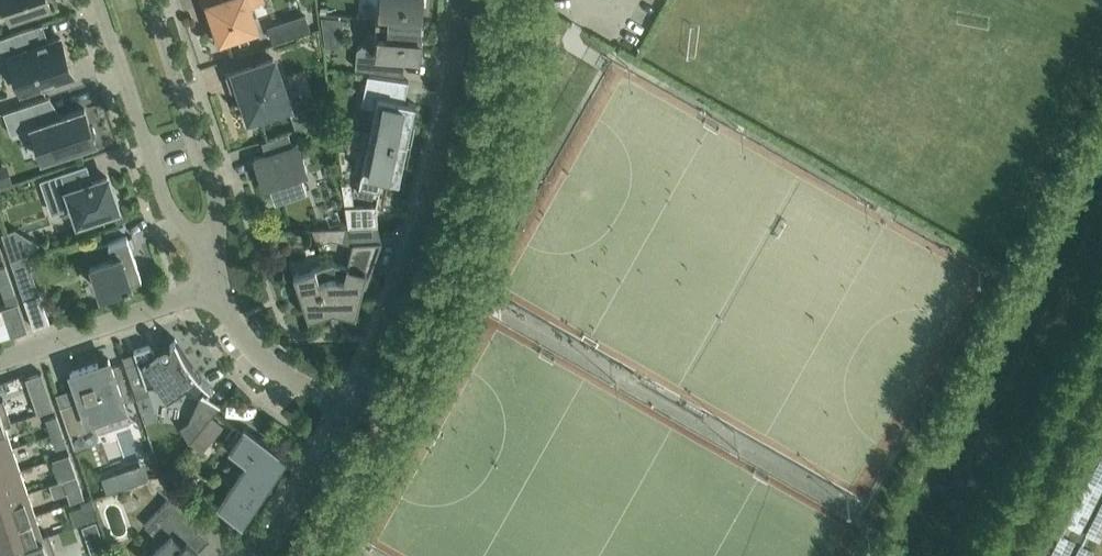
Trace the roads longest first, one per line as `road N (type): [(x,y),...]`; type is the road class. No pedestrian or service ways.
road 1 (residential): [(462,0),(438,170),(409,270),(349,408)]
road 2 (residential): [(98,0),(166,199),(208,250)]
road 3 (residential): [(208,250),(215,190),(150,0)]
road 4 (residential): [(0,360),(219,286)]
road 5 (residential): [(349,408),(290,377),(243,338),(219,286)]
road 6 (residential): [(349,408),(256,555)]

